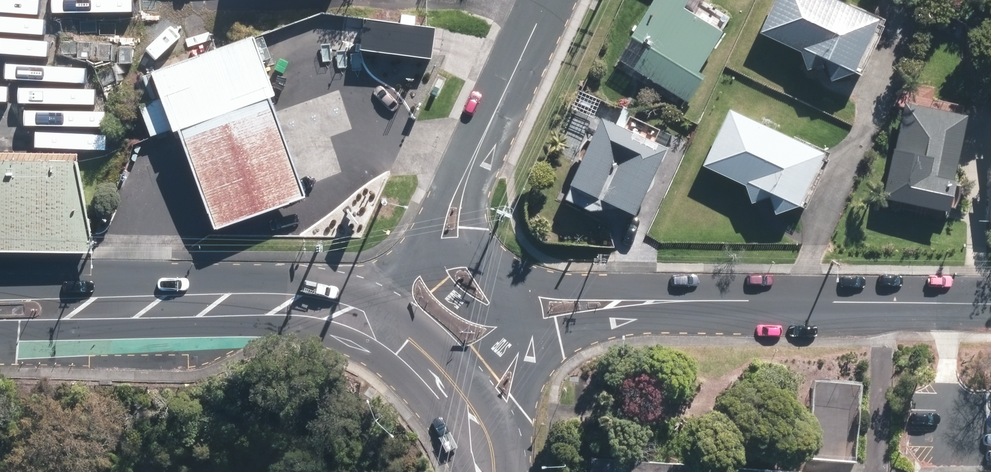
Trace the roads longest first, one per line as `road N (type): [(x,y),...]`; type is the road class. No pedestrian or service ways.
road 1 (secondary): [(0,310),(280,302),(370,324)]
road 2 (residential): [(663,303),(990,305)]
road 3 (residential): [(498,266),(663,303)]
road 4 (tertiary): [(479,145),(545,0)]
road 5 (secondary): [(526,333),(523,407),(486,469)]
road 6 (residential): [(663,303),(526,333)]
road 7 (tertiary): [(526,333),(456,300),(416,252)]
road 8 (tertiary): [(479,145),(478,222),(498,266)]
road 9 (tertiary): [(416,252),(479,145)]

